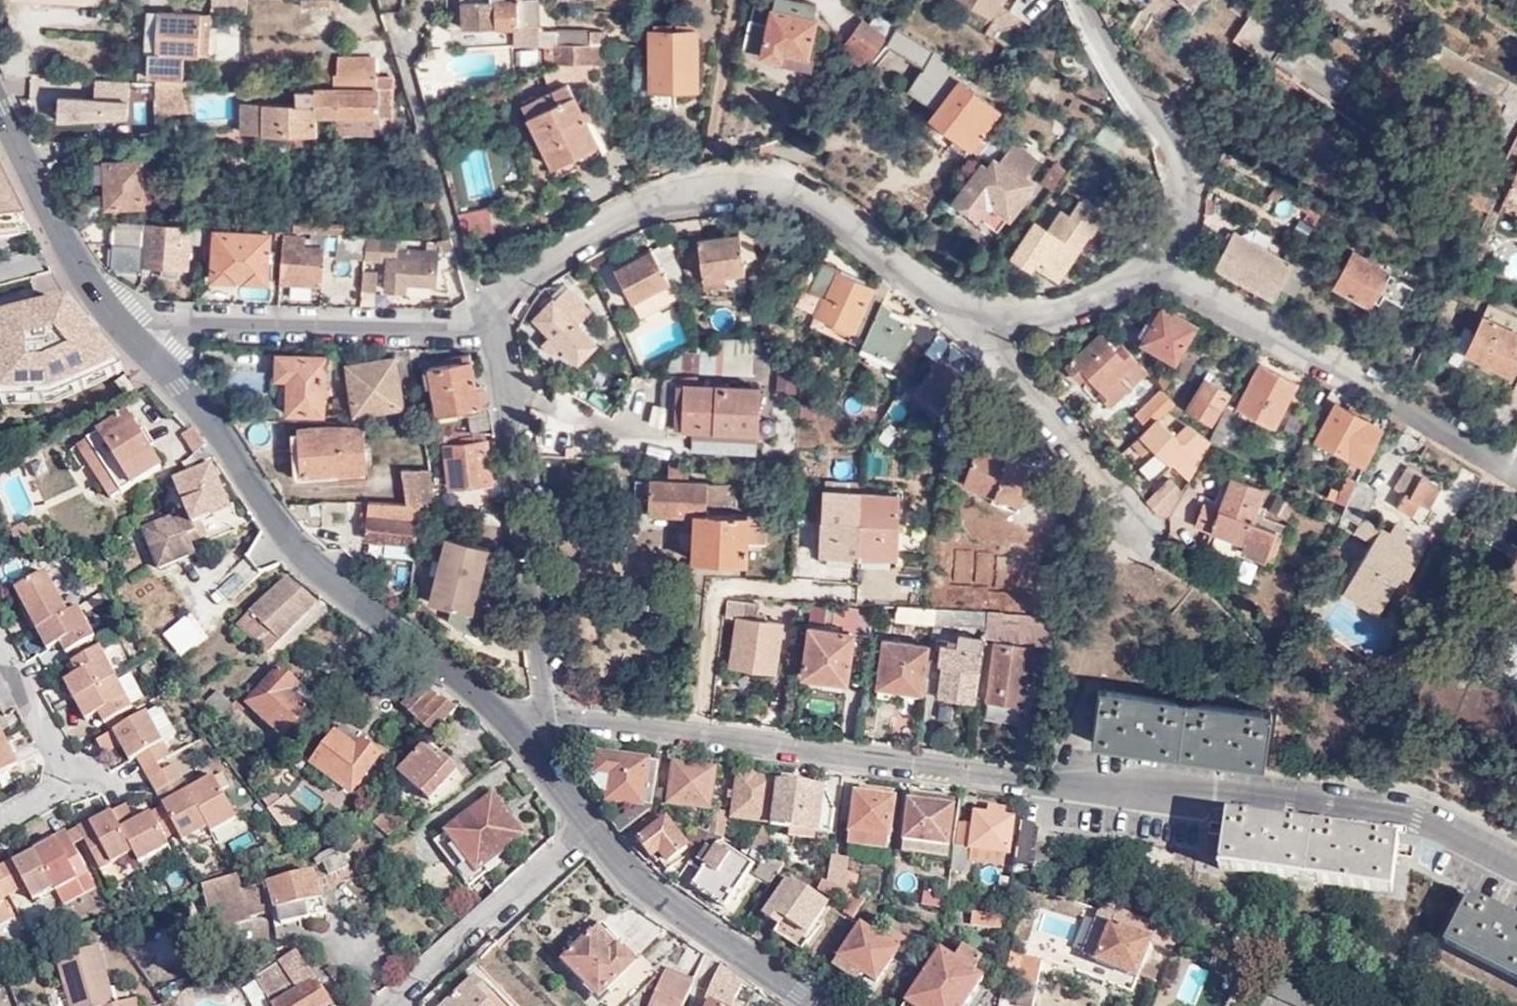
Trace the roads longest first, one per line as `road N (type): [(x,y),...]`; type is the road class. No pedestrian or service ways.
road 1 (residential): [(518,734),(545,718),(580,717),(1420,818),(1516,866)]
road 2 (residential): [(487,320),(531,262),(650,199),(761,183),(816,204),(926,300),(970,314)]
road 3 (secondary): [(518,734),(292,546),(181,385),(141,343)]
road 4 (residential): [(1506,479),(1153,271)]
road 5 (residential): [(141,343),(175,323),(487,320)]
road 6 (residential): [(1153,271),(1188,209),(1188,171),(1109,62),(1077,0)]
road 7 (residential): [(518,734),(538,708),(542,682),(505,435)]
road 8 (secondary): [(818,1005),(668,904),(591,827)]
road 9 (secondary): [(141,343),(69,248),(0,112)]
road 10 (residential): [(393,1005),(591,827)]
road 11 (residential): [(970,314),(1007,376),(1130,517)]
road 12 (residential): [(970,314),(1035,315),(1086,305),(1153,271)]

